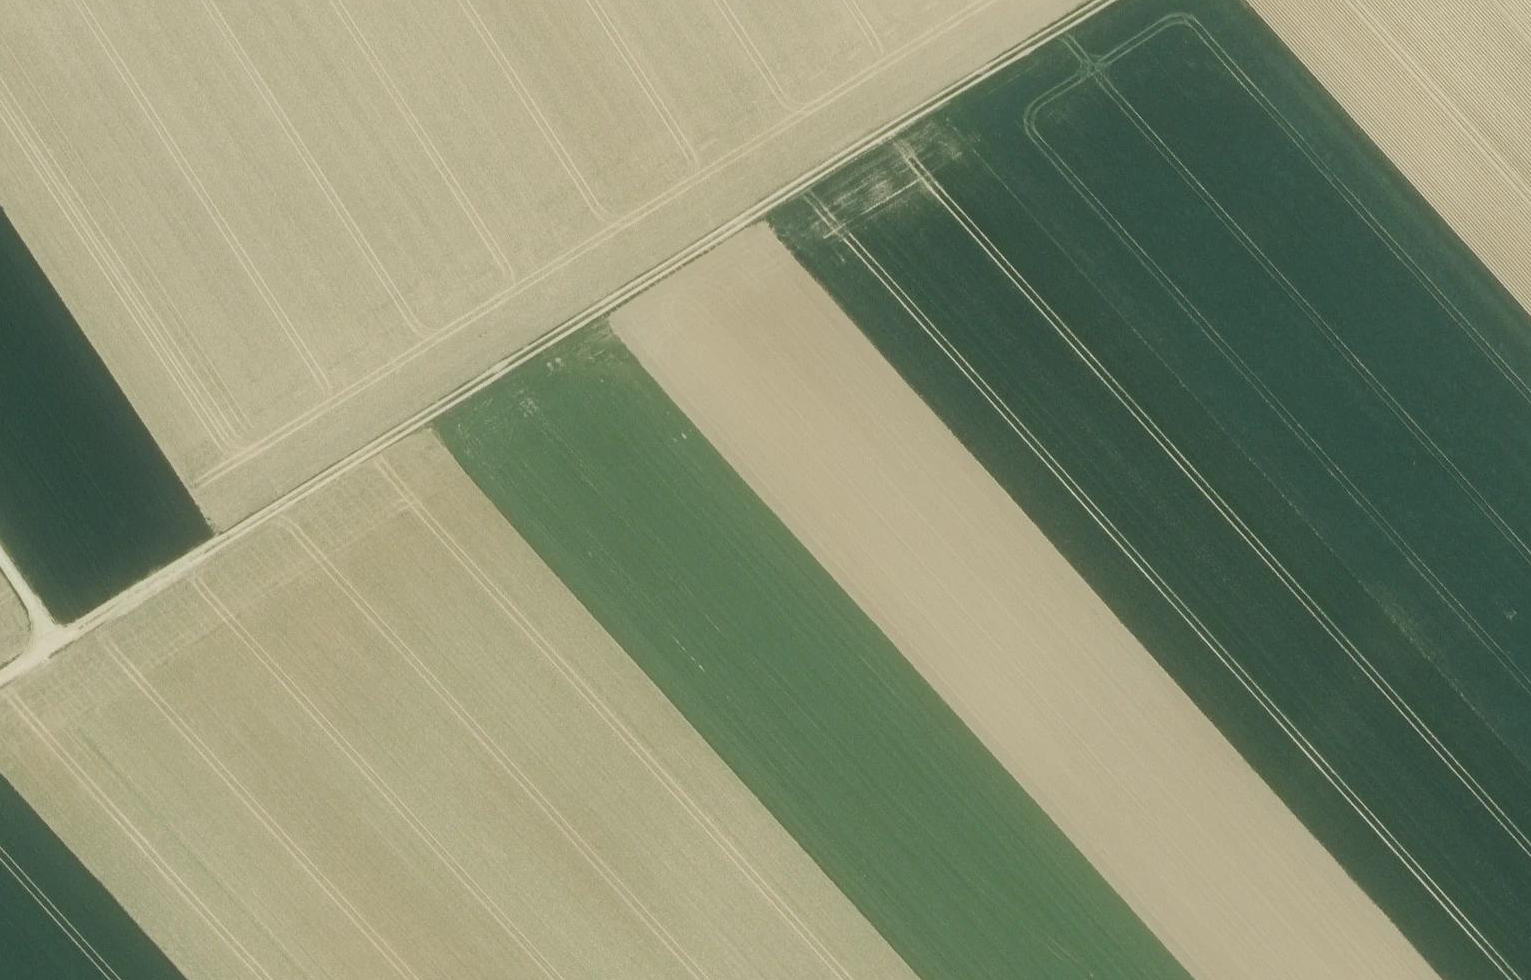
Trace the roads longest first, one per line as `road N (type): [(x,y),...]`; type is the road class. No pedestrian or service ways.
road 1 (track): [(53,646),(1109,0)]
road 2 (track): [(0,679),(53,646),(0,566)]

